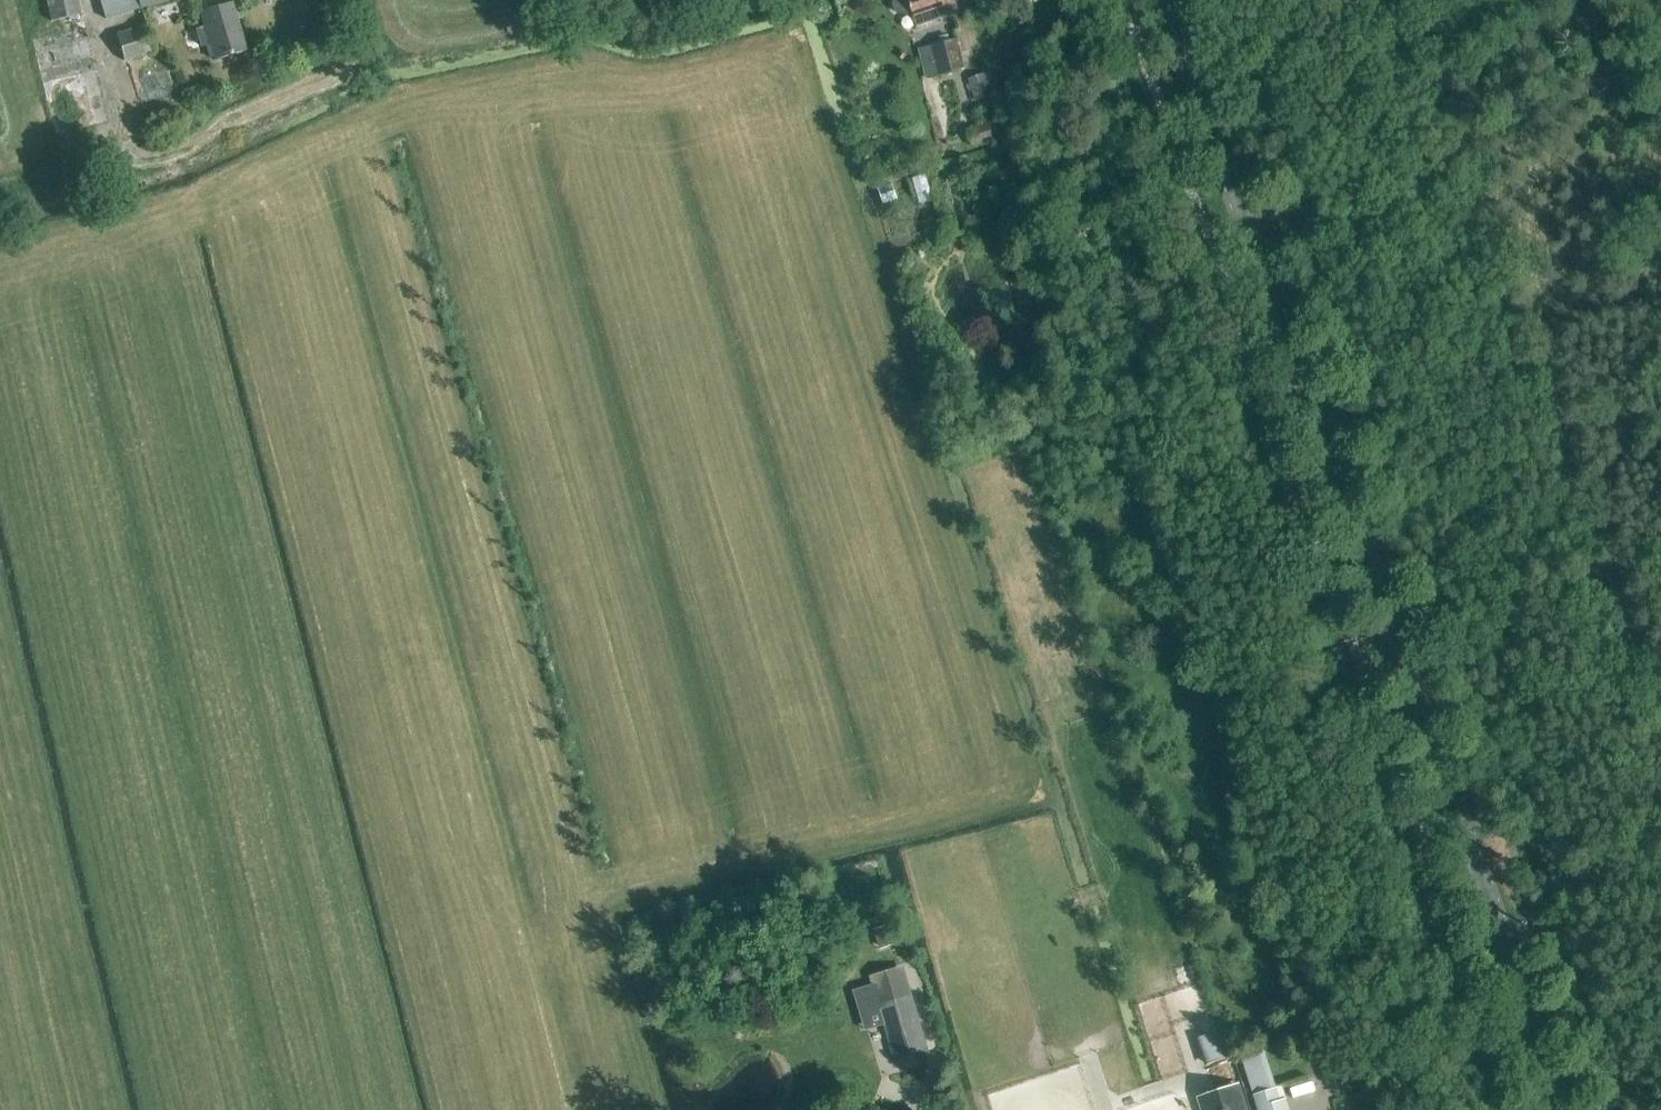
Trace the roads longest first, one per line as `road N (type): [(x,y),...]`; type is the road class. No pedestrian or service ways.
road 1 (secondary): [(1564,1109),(1173,0)]

